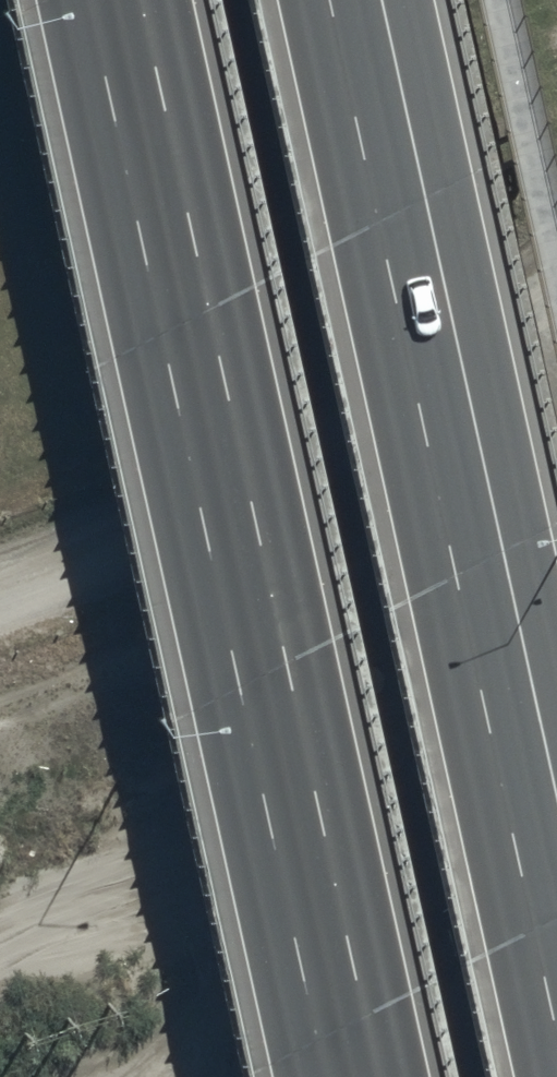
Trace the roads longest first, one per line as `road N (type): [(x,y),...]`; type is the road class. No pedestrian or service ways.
road 1 (motorway): [(349,1076),(114,0)]
road 2 (motorway): [(351,0),(556,938)]
road 3 (unclassified): [(556,262),(355,422),(0,597)]

